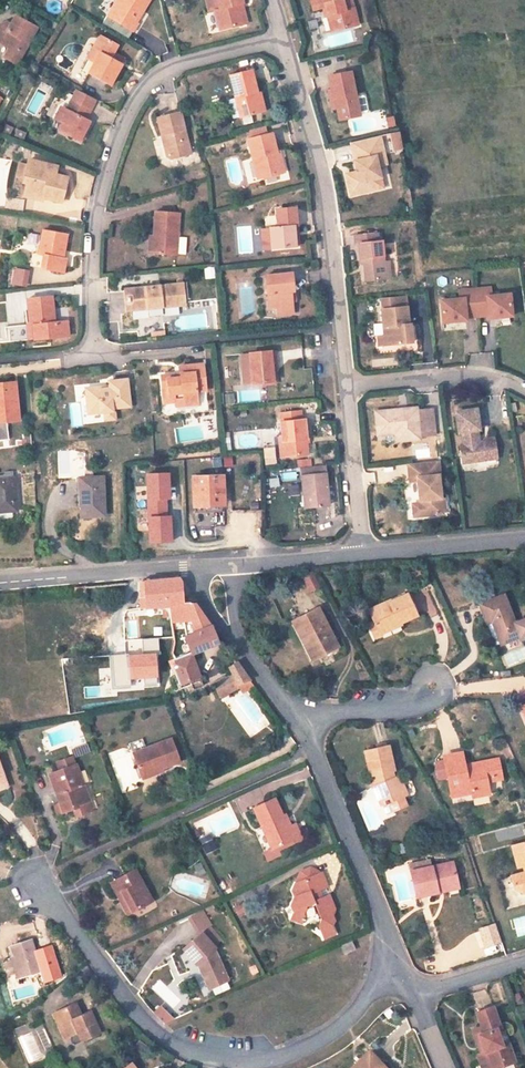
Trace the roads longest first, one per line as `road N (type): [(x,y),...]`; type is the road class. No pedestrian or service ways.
road 1 (residential): [(32,888),(144,1023),(200,1057),(281,1059),(325,1041),(376,978)]
road 2 (residential): [(283,43),(171,71),(141,93),(98,204),(92,349)]
road 3 (residential): [(344,386),(326,197),(283,43)]
road 4 (residential): [(376,978),(374,904),(289,714)]
road 5 (residential): [(0,576),(212,559)]
road 6 (residential): [(524,392),(449,374),(344,386)]
road 7 (residential): [(289,714),(226,627),(212,559)]
road 8 (residential): [(359,547),(524,534)]
road 9 (residential): [(359,547),(344,386)]
road 10 (residential): [(212,559),(359,547)]
road 11 (residential): [(430,688),(398,706),(289,714)]

